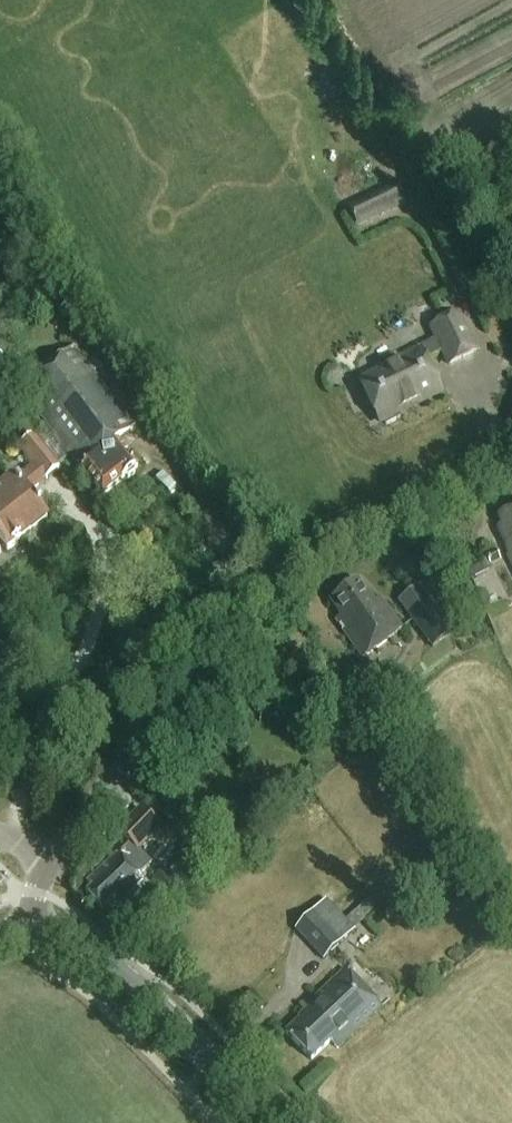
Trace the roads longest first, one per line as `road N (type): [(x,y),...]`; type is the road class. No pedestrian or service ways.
road 1 (unclassified): [(49,872),(263,592),(347,540),(511,460)]
road 2 (tertiary): [(31,927),(76,940),(116,965),(273,1122)]

